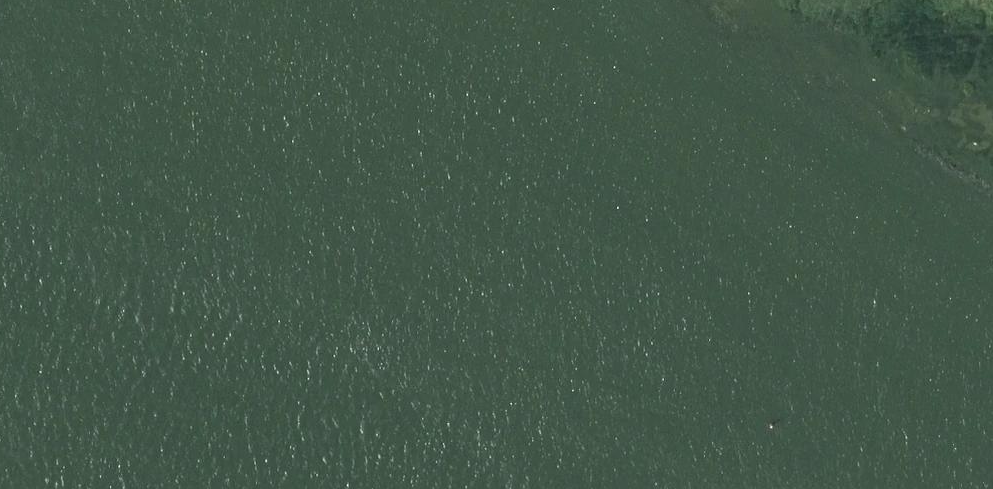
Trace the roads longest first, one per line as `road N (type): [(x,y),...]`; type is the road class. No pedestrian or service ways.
road 1 (unclassified): [(100,488),(314,0)]

